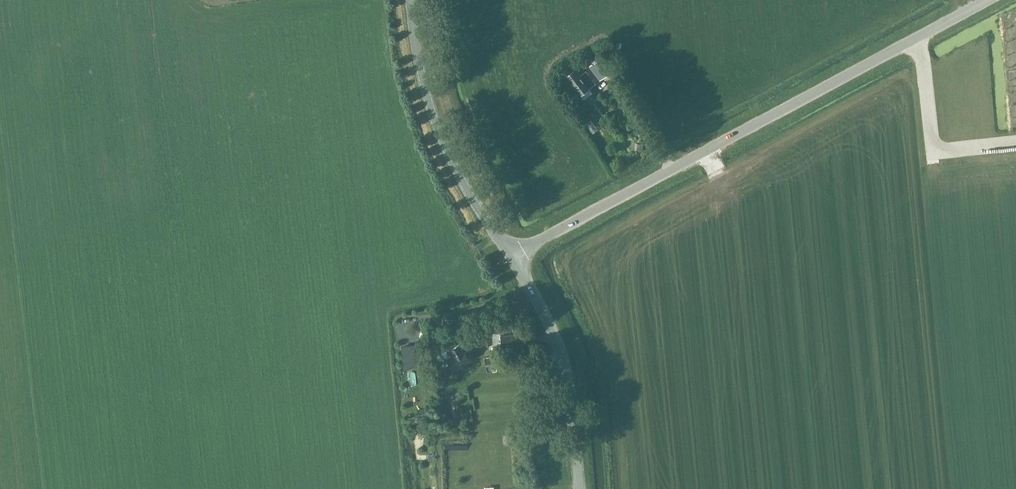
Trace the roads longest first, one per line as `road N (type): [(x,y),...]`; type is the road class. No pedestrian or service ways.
road 1 (unclassified): [(513,257),(992,0)]
road 2 (unclassified): [(513,257),(432,114),(410,0)]
road 3 (unclassified): [(580,488),(567,365),(513,257)]

